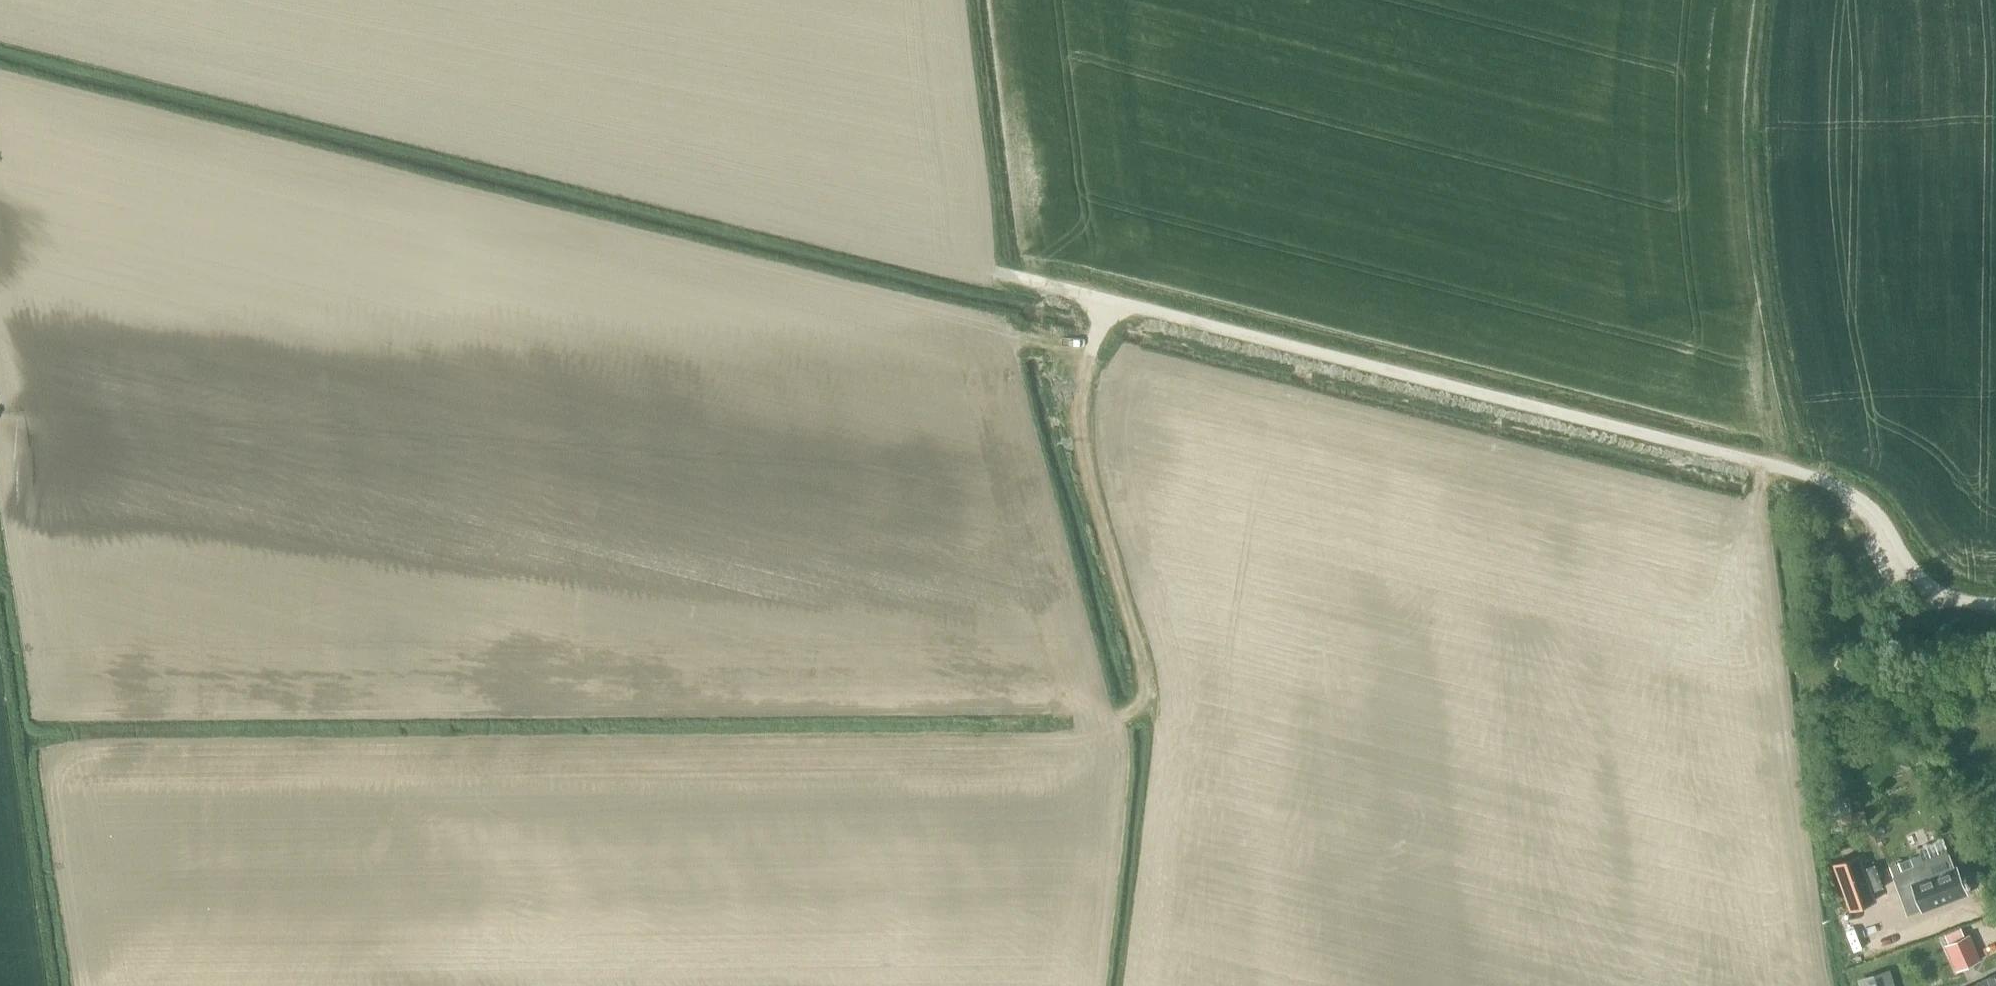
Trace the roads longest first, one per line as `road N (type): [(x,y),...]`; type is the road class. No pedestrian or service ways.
road 1 (track): [(1104,298),(1089,353),(1081,454),(1142,688),(1132,710),(1112,721)]

